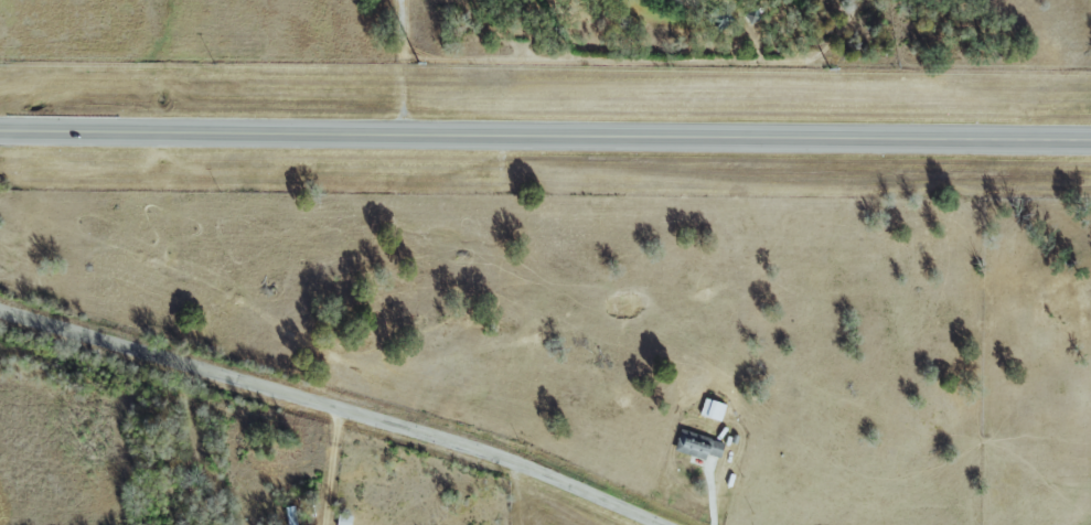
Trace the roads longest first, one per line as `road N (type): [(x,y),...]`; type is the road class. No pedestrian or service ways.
road 1 (primary): [(0,132),(1090,141)]
road 2 (residential): [(661,524),(509,460),(0,311)]

